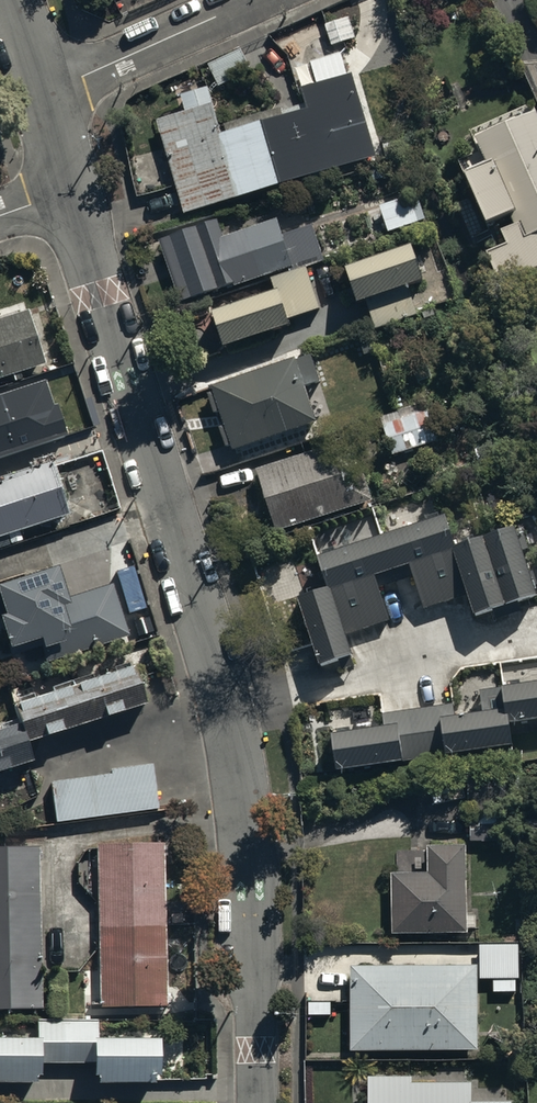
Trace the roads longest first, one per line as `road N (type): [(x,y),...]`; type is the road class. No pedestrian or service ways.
road 1 (residential): [(258,1102),(251,897),(232,729),(66,189)]
road 2 (residential): [(41,96),(257,0)]

